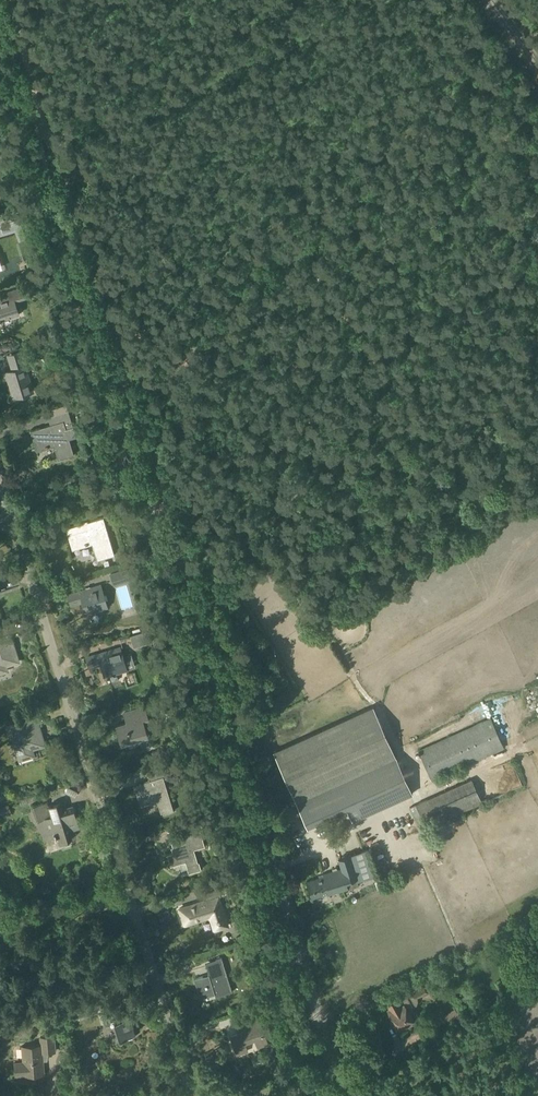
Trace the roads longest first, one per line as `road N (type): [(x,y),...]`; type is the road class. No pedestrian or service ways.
road 1 (track): [(181,590),(0,9)]
road 2 (residential): [(130,902),(11,519)]
road 3 (track): [(272,863),(181,590)]
road 4 (unclassified): [(343,1095),(272,863)]
road 5 (residential): [(190,1095),(130,902)]
road 6 (residential): [(0,918),(130,902)]

